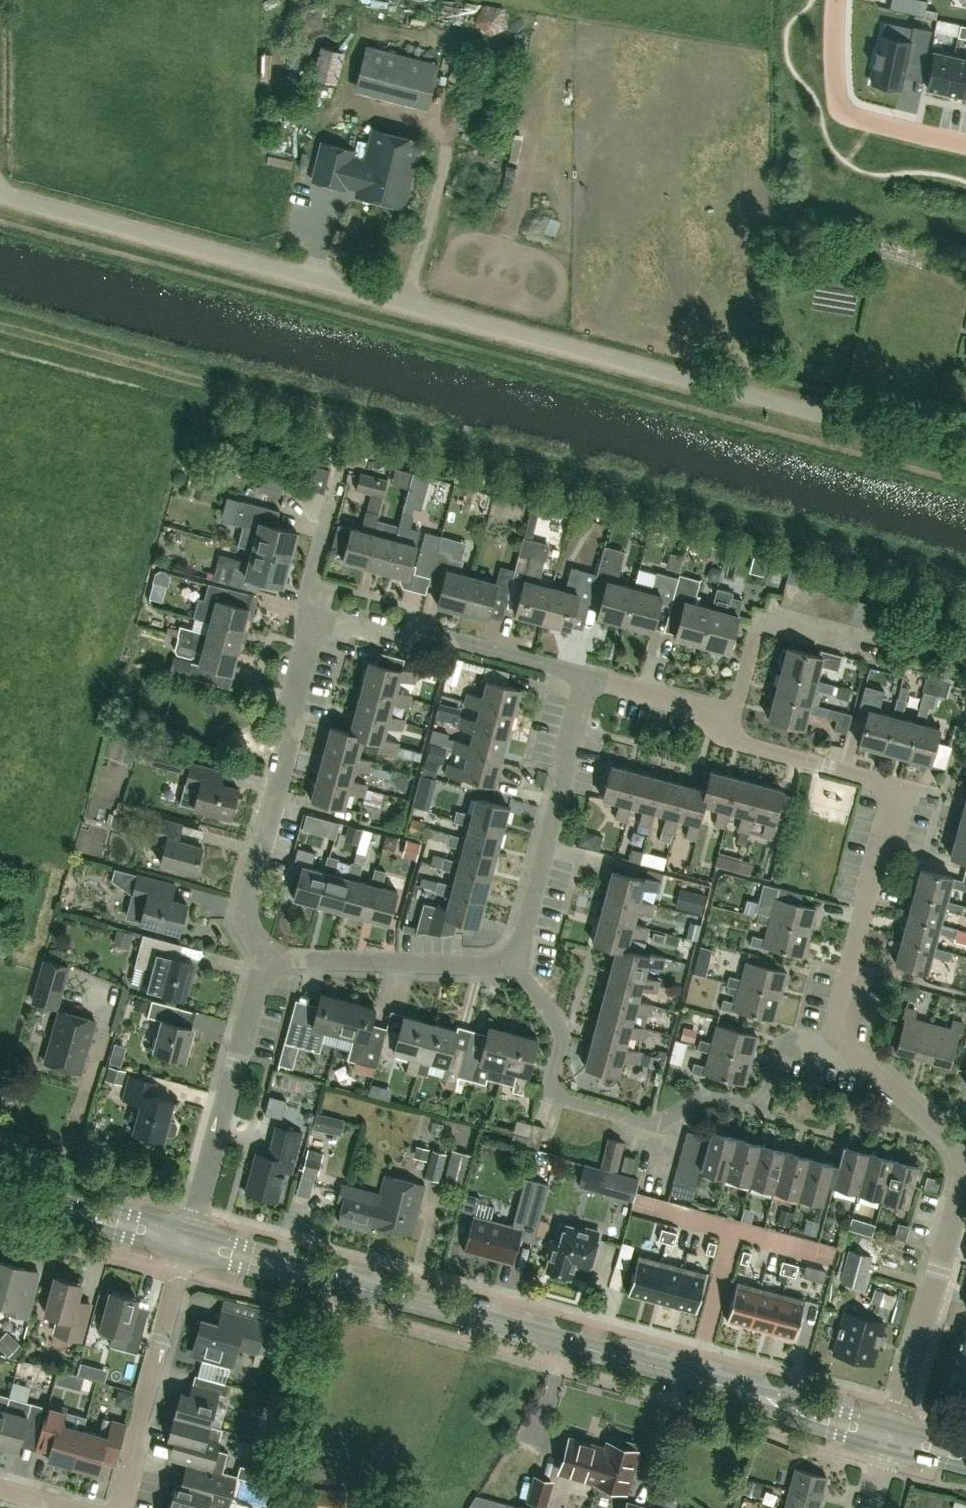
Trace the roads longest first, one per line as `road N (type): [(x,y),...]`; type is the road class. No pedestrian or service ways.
road 1 (unclassified): [(944,446),(0,192)]
road 2 (residential): [(849,1044),(835,1026),(898,815),(896,787),(732,738),(723,722)]
road 3 (tertiary): [(737,1391),(387,1295)]
road 4 (residential): [(262,967),(248,911),(318,614)]
road 5 (residential): [(515,962),(590,677)]
road 6 (residential): [(590,677),(486,645),(318,614)]
road 7 (residential): [(191,1231),(262,967)]
road 8 (residential): [(672,1107),(651,1118),(557,1093),(565,1040),(554,1007),(515,962)]
road 9 (residential): [(515,962),(262,967)]
road 10 (residential): [(895,1424),(965,1182)]
road 11 (residential): [(123,1507),(179,1272)]
road 12 (residential): [(965,146),(898,131),(861,116),(843,98),(834,68),(838,0)]
road 13 (residential): [(723,722),(740,702),(761,620),(875,649)]
road 14 (residential): [(849,1044),(801,1047),(785,1057),(763,1096),(730,1108),(689,1098),(672,1107)]
road 15 (tertiary): [(185,1250),(387,1295)]
road 16 (tertiary): [(387,1295),(191,1231)]
road 17 (residential): [(179,1272),(0,1226)]
road 18 (tertiary): [(191,1231),(135,1214),(16,1200)]
road 19 (tertiary): [(16,1200),(185,1250)]
road 20 (residential): [(965,1161),(849,1044)]
road 21 (tertiary): [(737,1391),(887,1451)]
road 22 (tertiary): [(895,1424),(737,1391)]
road 23 (residential): [(318,614),(313,582),(342,469)]
road 24 (residential): [(723,722),(714,708),(590,677)]

